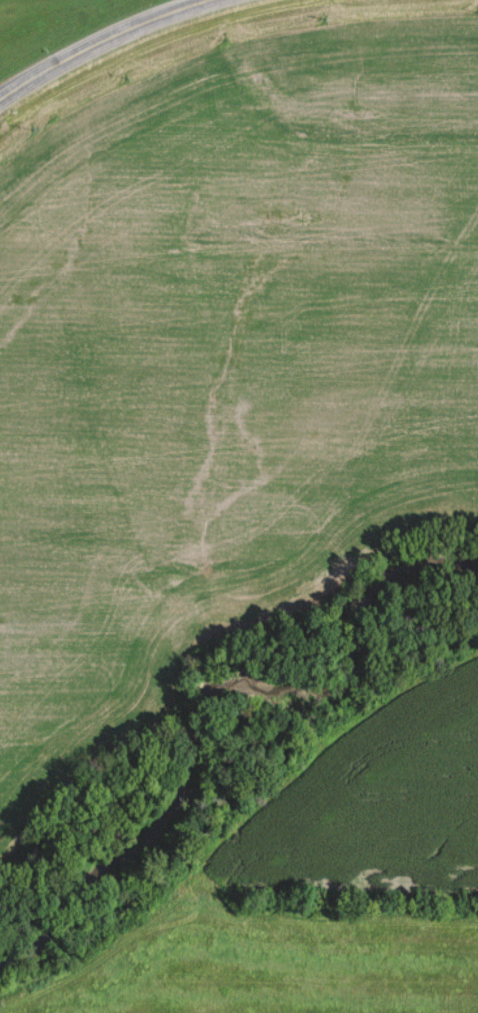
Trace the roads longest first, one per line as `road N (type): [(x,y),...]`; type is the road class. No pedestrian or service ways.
road 1 (secondary): [(0,97),(102,41),(218,0)]

